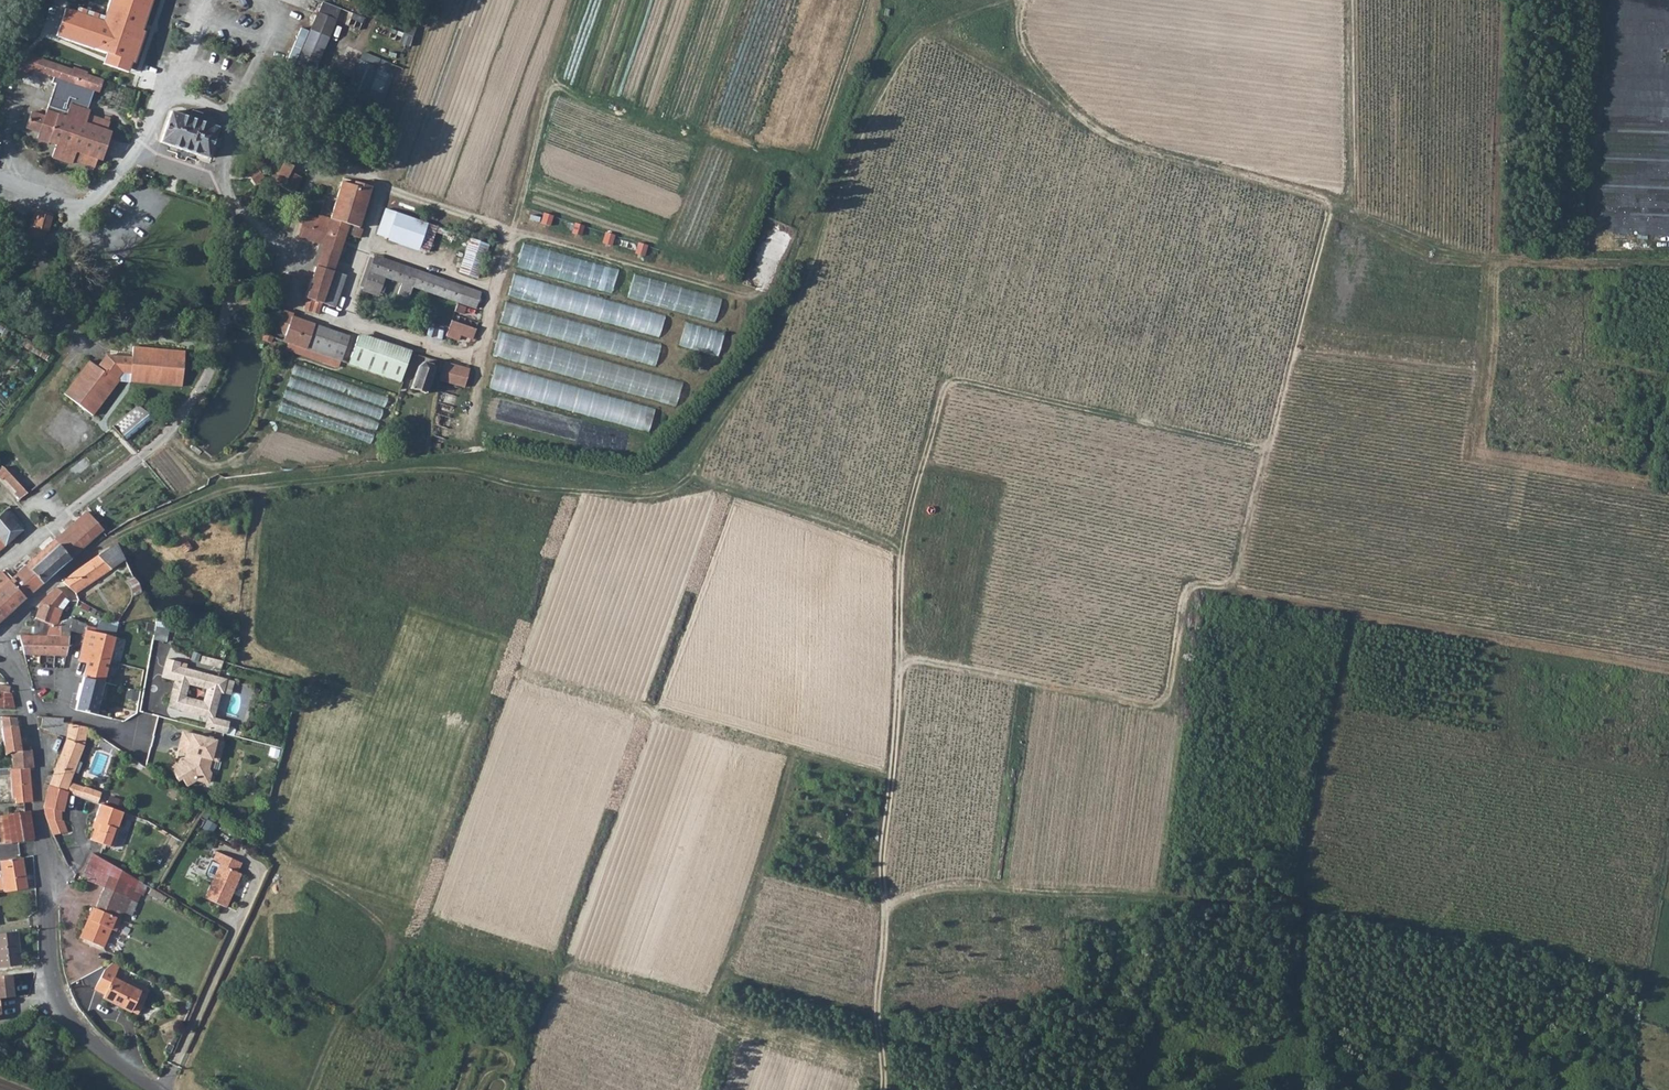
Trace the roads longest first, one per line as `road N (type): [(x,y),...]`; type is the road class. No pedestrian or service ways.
road 1 (track): [(883,1089),(875,1001),(900,666),(899,552),(946,376),(1266,450),(1236,573),(1223,586),(1187,589),(1165,691),(1155,703),(908,662)]
road 2 (track): [(258,487),(430,468),(620,494),(681,484),(763,360),(862,128),(915,37),(1009,0)]
road 3 (track): [(1668,268),(1460,252),(1352,208),(1114,143),(1039,98),(1017,59),(1024,0)]
road 4 (track): [(310,1089),(335,1032),(384,968),(389,946),(376,918),(284,861),(271,837),(311,685),(295,665),(252,643),(258,487)]
road 5 (track): [(579,0),(513,231),(752,299)]
road 6 (residential): [(25,704),(39,758),(54,988),(74,1025),(151,1089)]
road 7 (track): [(882,899),(963,885),(1297,902)]
road 8 (track): [(1266,450),(1331,201)]
road 9 (residential): [(0,648),(36,597),(114,535)]
road 10 (track): [(114,535),(258,487)]

